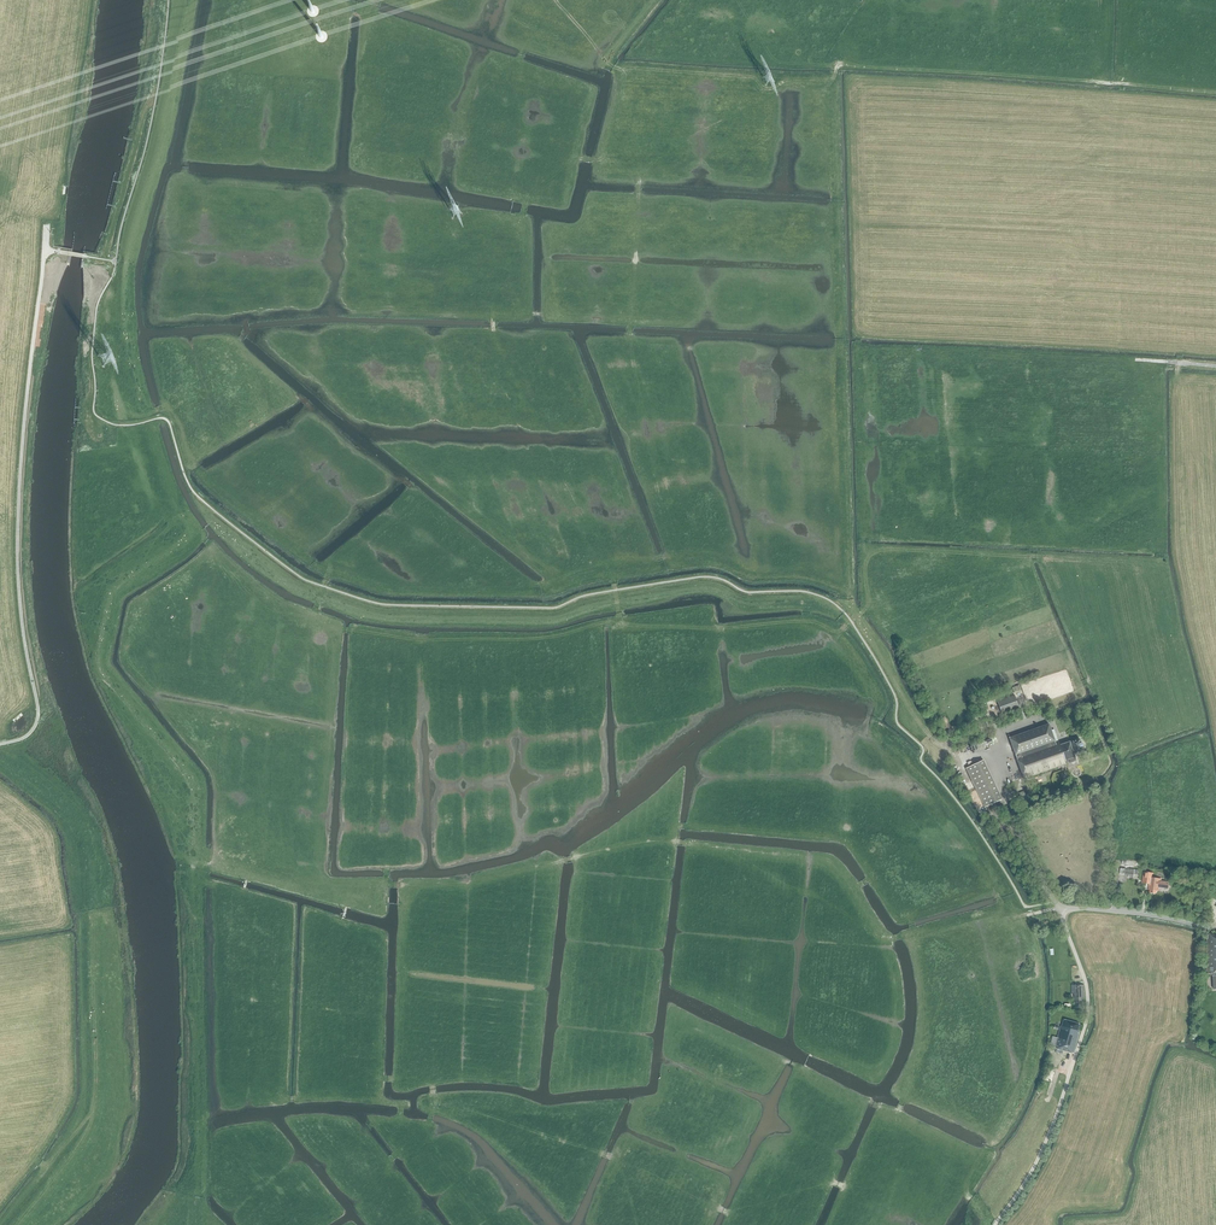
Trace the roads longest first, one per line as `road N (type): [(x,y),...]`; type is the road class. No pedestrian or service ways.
road 1 (unclassified): [(995,1224),(1038,1160),(1086,1022),(1085,980),(1064,912),(1140,913),(1215,928)]

